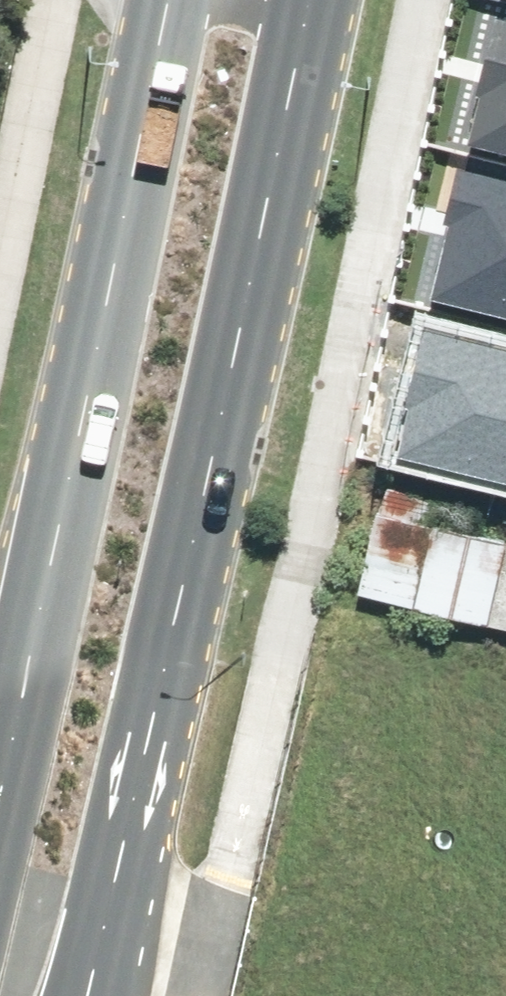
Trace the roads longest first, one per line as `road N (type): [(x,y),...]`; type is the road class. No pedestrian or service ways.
road 1 (secondary): [(315,0),(111,914)]
road 2 (secondary): [(0,853),(187,0)]
road 3 (residential): [(250,947),(111,914)]

